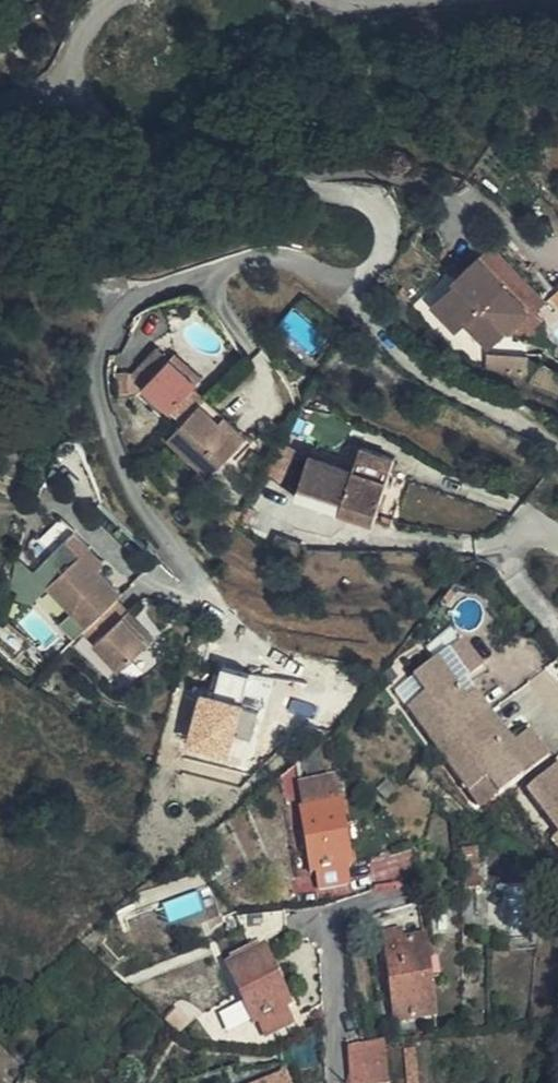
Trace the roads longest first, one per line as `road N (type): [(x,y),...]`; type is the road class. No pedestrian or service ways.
road 1 (residential): [(557,444),(422,378),(376,332),(354,292),(373,268),(384,218),(354,197),(144,160),(98,133),(71,91),(93,18),(113,0)]
road 2 (residential): [(336,1082),(327,932),(350,907),(412,887)]
road 3 (residential): [(557,632),(511,571),(513,539),(533,532),(557,543)]

